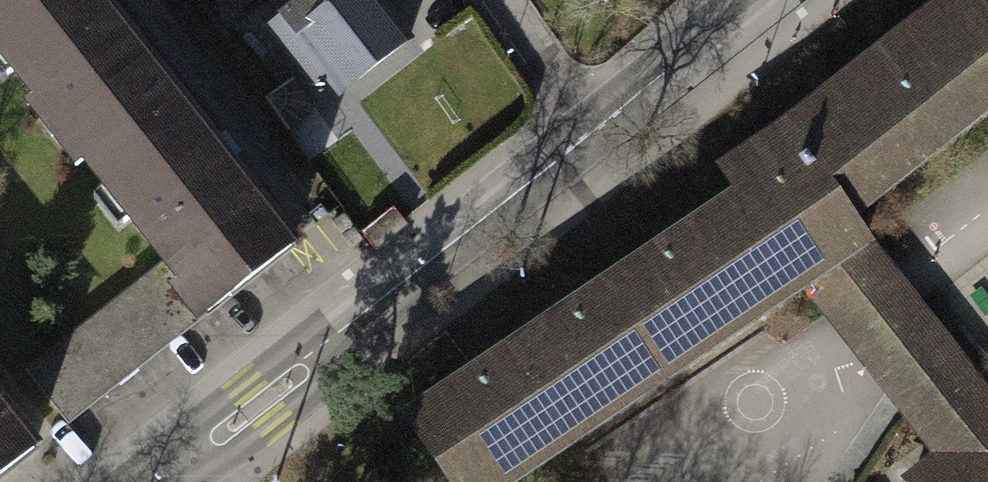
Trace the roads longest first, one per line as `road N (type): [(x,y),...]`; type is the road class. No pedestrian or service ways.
road 1 (tertiary): [(182,455),(598,129)]
road 2 (tertiary): [(598,129),(755,0)]
road 3 (residential): [(598,129),(504,0)]

